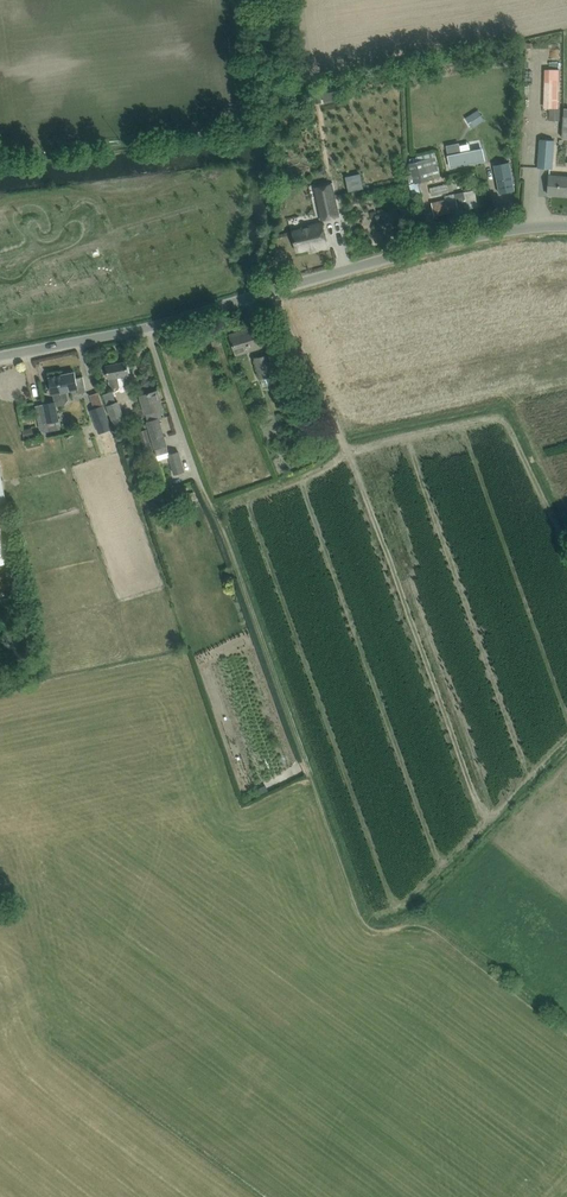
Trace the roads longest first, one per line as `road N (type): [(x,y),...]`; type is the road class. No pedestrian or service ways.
road 1 (unclassified): [(0,357),(147,328),(446,240),(566,228)]
road 2 (track): [(566,1027),(420,920),(379,934)]
road 3 (track): [(199,480),(147,328)]

